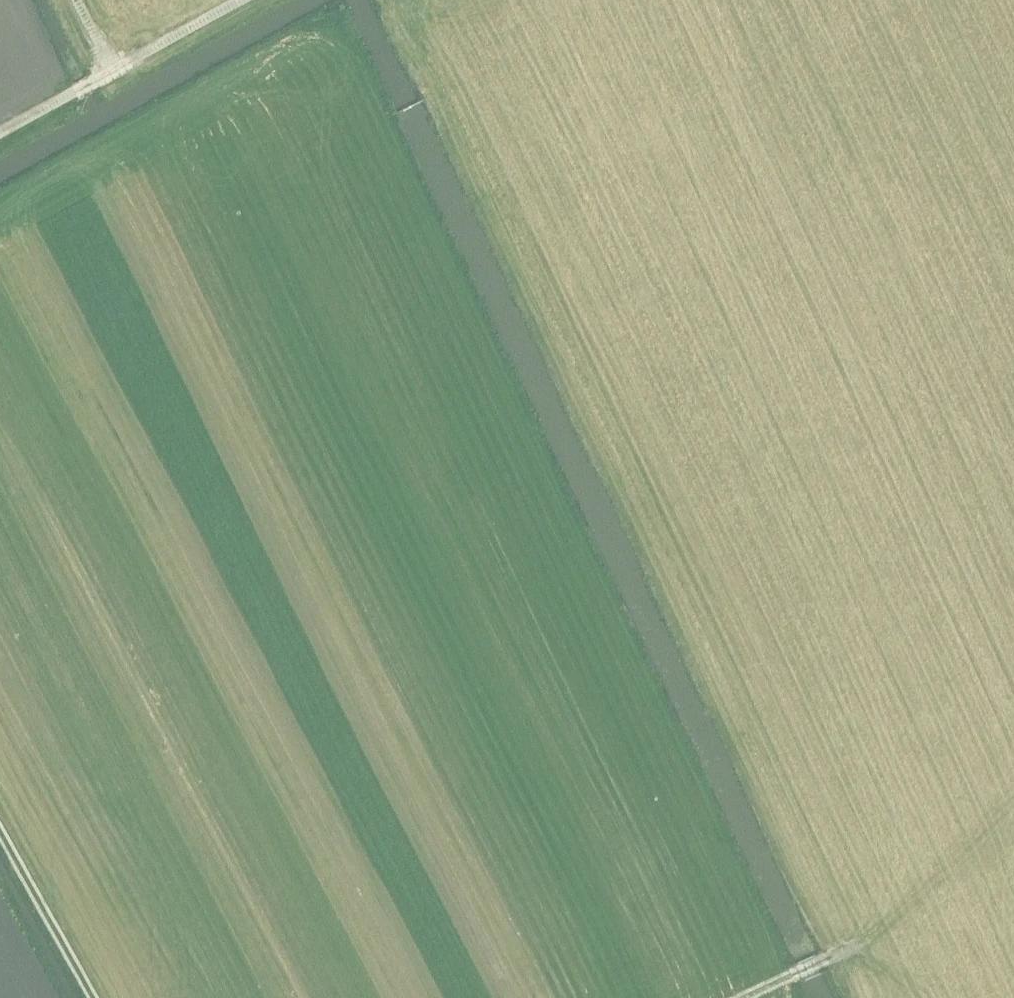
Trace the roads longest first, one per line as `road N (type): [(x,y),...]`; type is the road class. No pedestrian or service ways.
road 1 (track): [(97,997),(0,825)]
road 2 (track): [(113,70),(241,0)]
road 3 (track): [(0,135),(113,70)]

